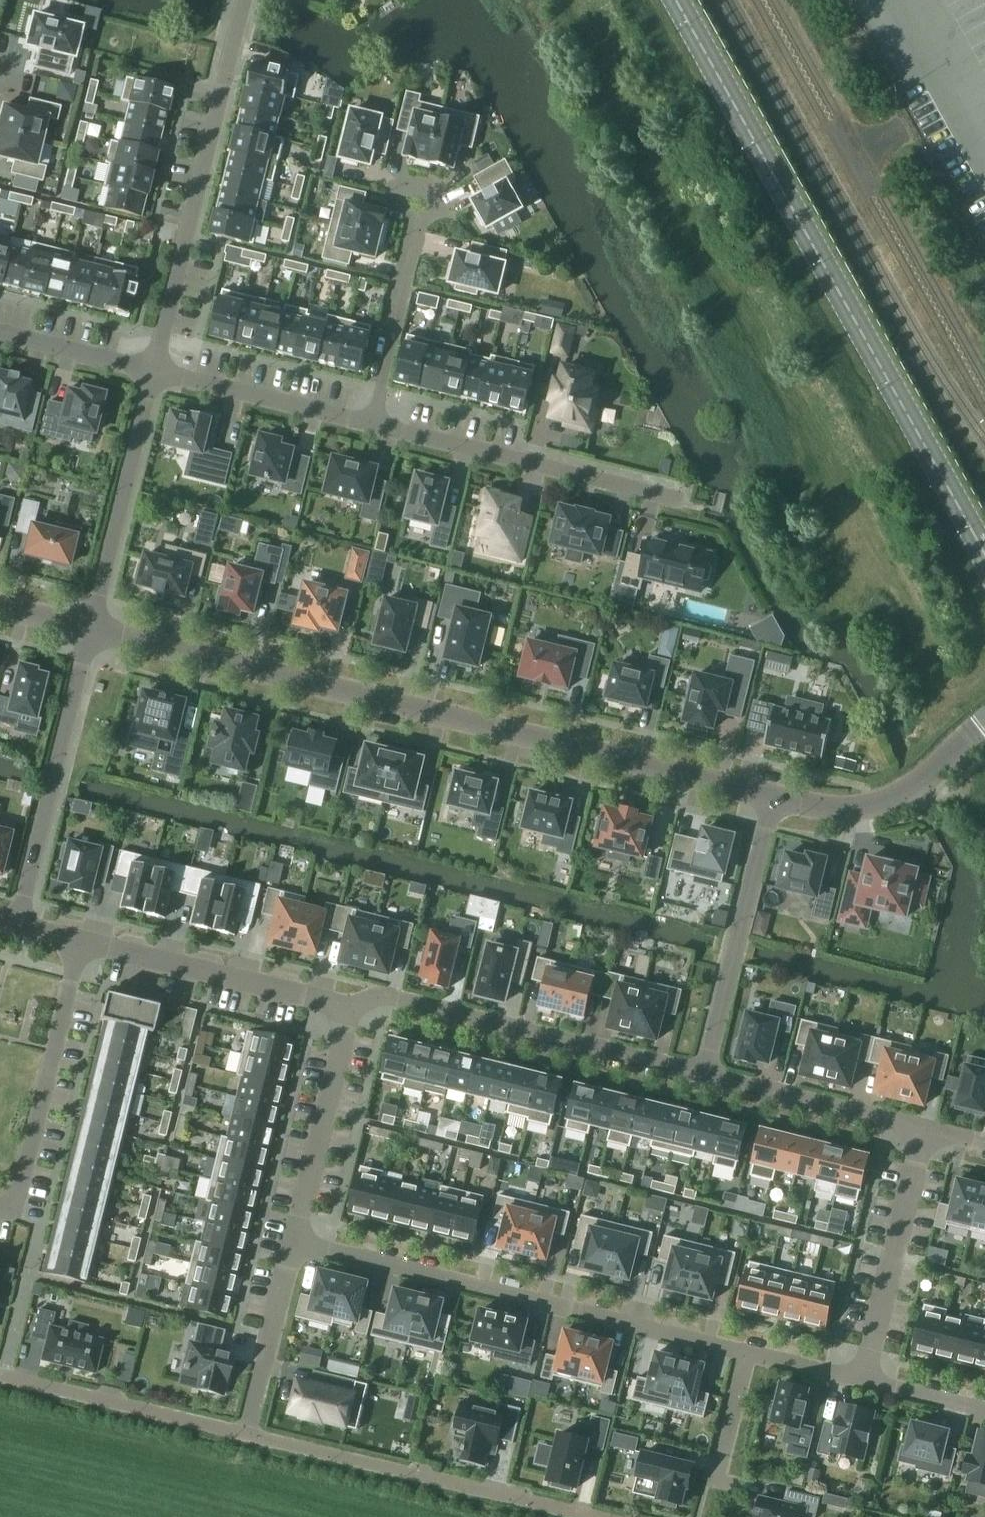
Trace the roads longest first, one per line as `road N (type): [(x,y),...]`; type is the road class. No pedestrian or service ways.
road 1 (residential): [(771,797),(92,629)]
road 2 (tertiary): [(676,0),(984,557)]
road 3 (residential): [(293,1242),(746,1353)]
road 4 (residential): [(155,372),(246,0)]
road 5 (residential): [(348,1008),(401,995),(709,1078)]
road 6 (residential): [(592,1516),(246,1435)]
road 7 (residential): [(374,424),(685,499)]
road 8 (residential): [(16,928),(92,629)]
road 9 (residential): [(0,1208),(15,1211),(79,942)]
road 10 (residential): [(709,1078),(771,797)]
road 11 (residential): [(79,942),(348,1008)]
road 12 (residential): [(92,629),(155,372)]
road 13 (residential): [(923,1129),(860,1380)]
road 14 (residential): [(246,1435),(0,1377)]
road 15 (residential): [(984,727),(894,802),(833,811),(771,797)]
road 16 (residential): [(293,1242),(348,1008)]
road 17 (residential): [(429,197),(374,424)]
road 18 (residential): [(155,372),(374,424)]
road 19 (residential): [(709,1078),(923,1129)]
road 20 (residential): [(246,1435),(293,1242)]
road 21 (residential): [(0,334),(155,372)]
road 22 (residential): [(746,1353),(714,1480)]
road 23 (residential): [(860,1380),(984,1415)]

